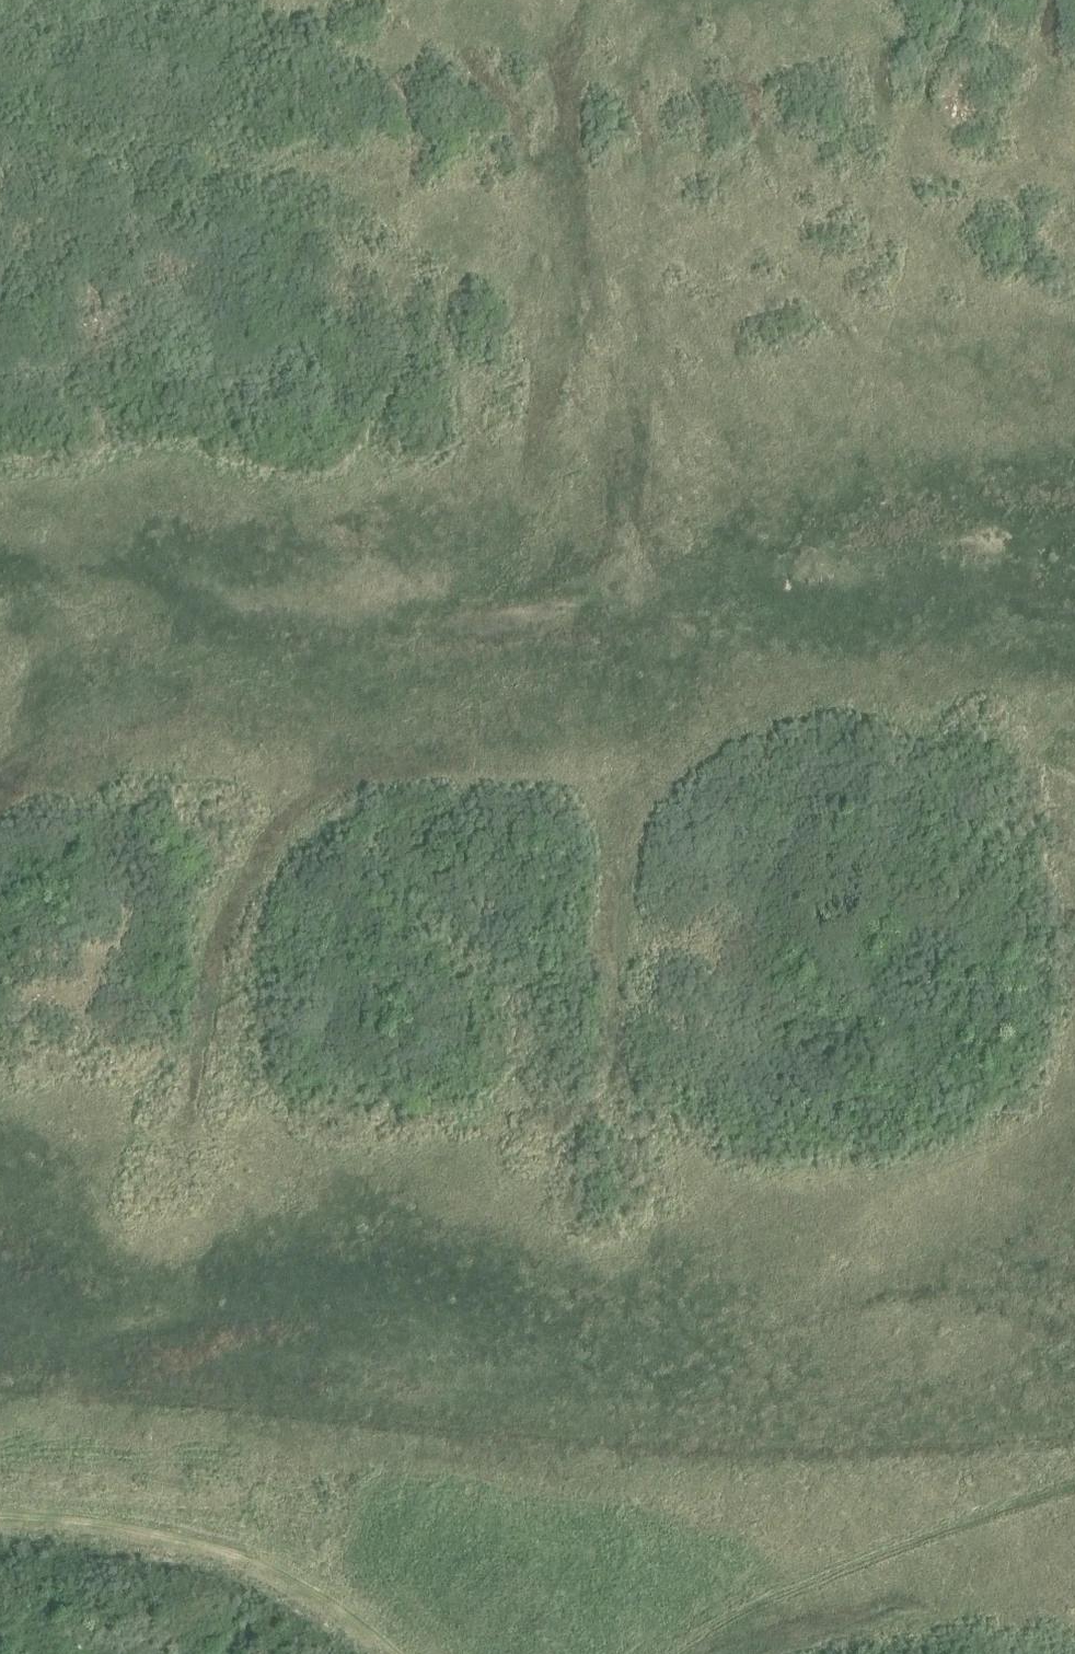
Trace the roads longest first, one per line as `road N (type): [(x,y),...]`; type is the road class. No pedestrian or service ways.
road 1 (track): [(678,1653),(932,1536),(1074,1493)]

